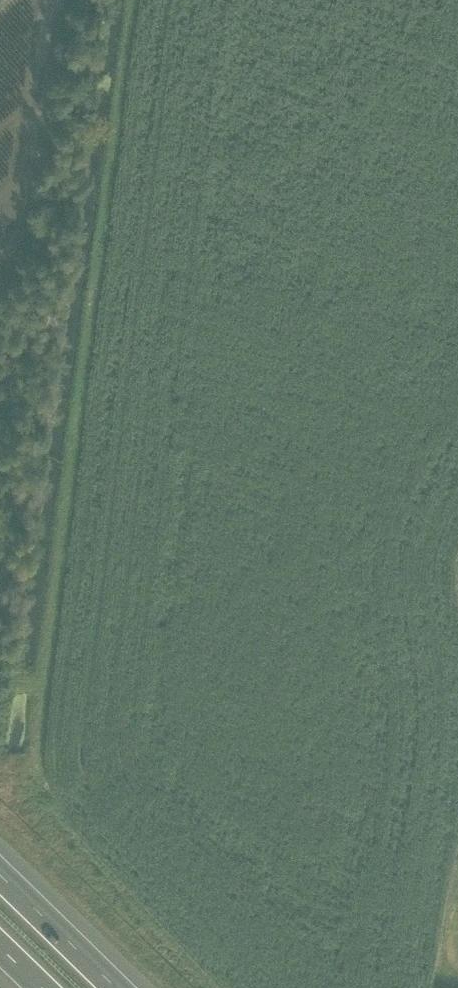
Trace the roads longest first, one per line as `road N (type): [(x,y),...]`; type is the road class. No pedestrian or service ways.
road 1 (motorway): [(115,987),(0,877)]

